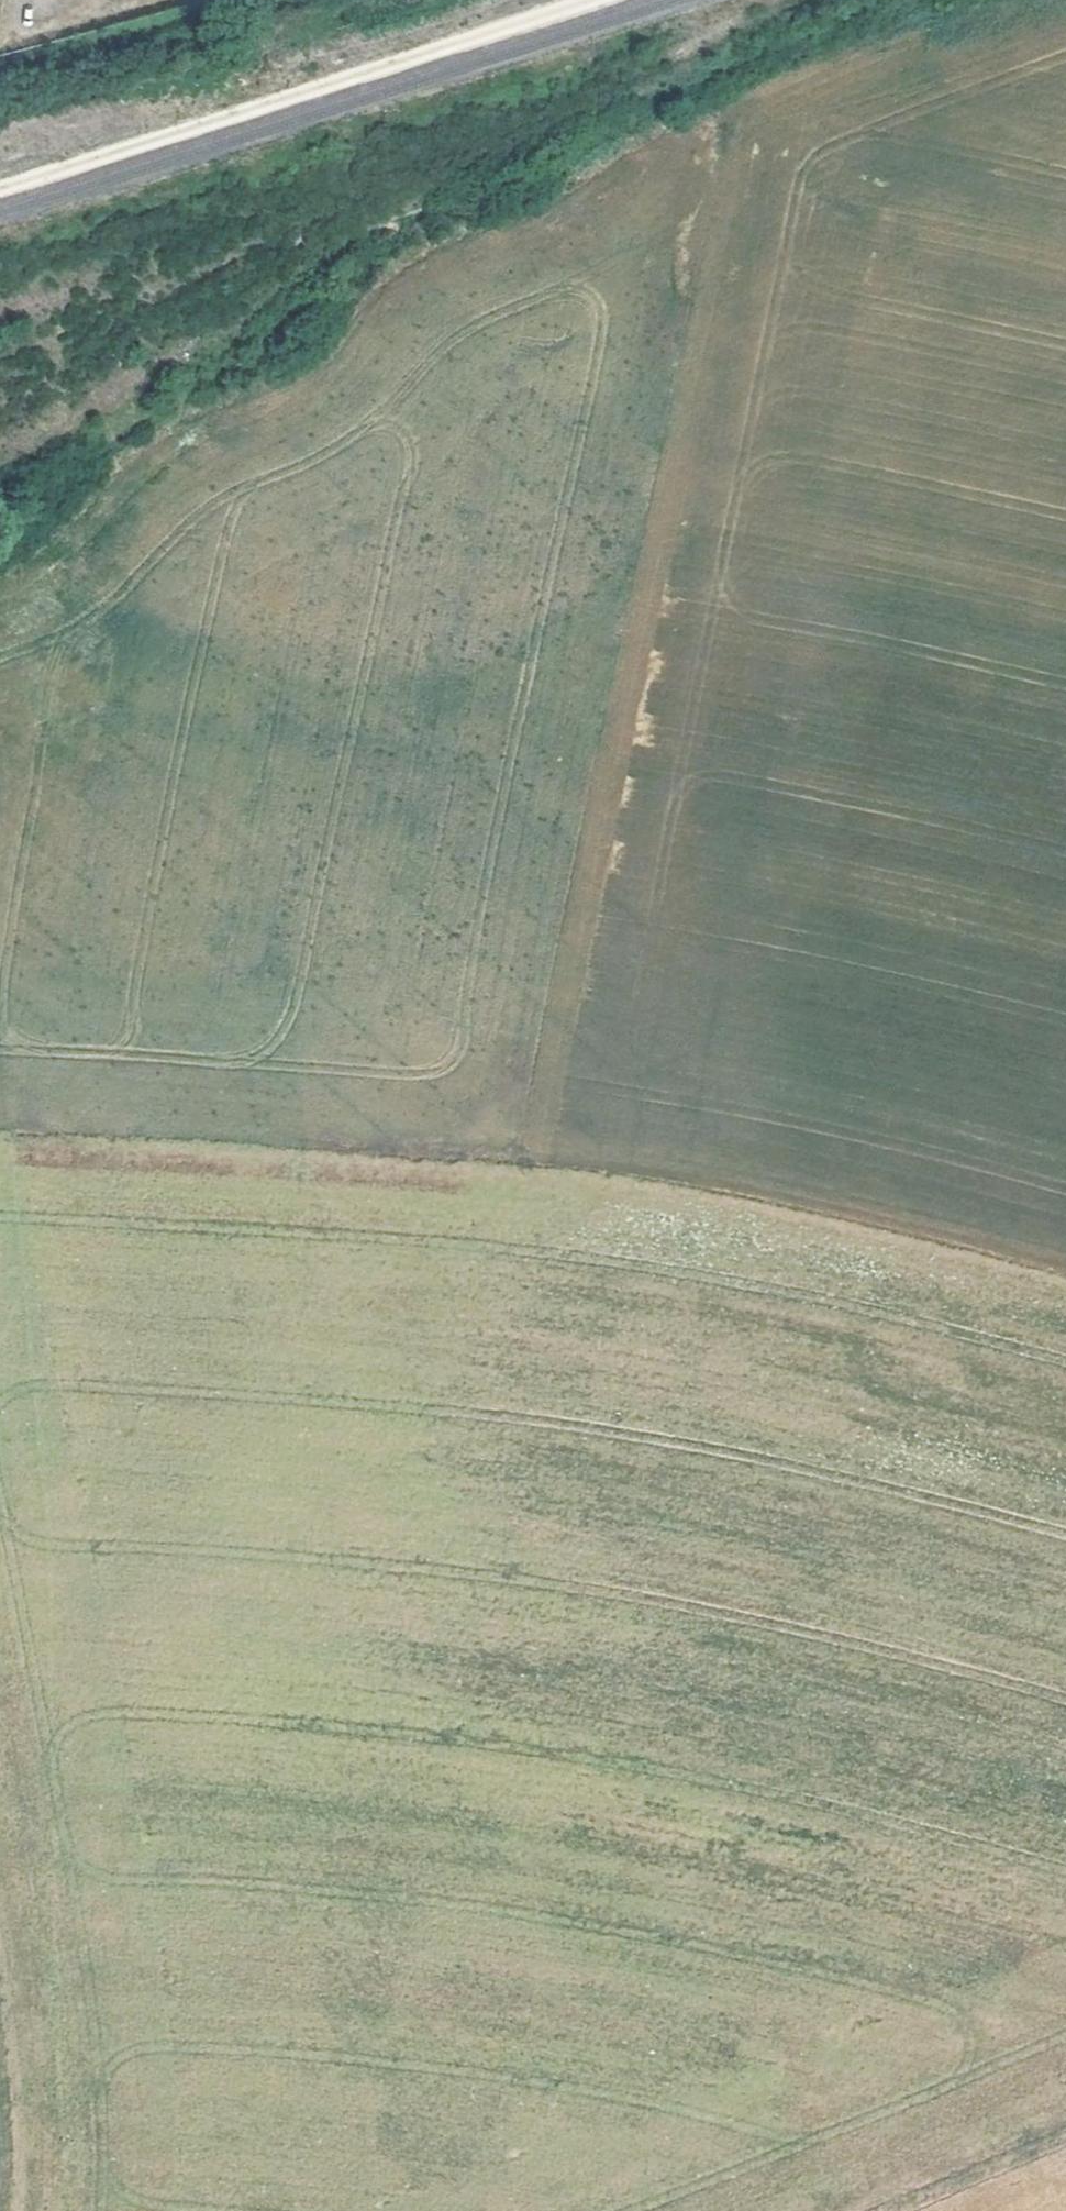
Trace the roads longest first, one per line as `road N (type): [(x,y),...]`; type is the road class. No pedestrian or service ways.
road 1 (track): [(883,2210),(1065,2133)]

